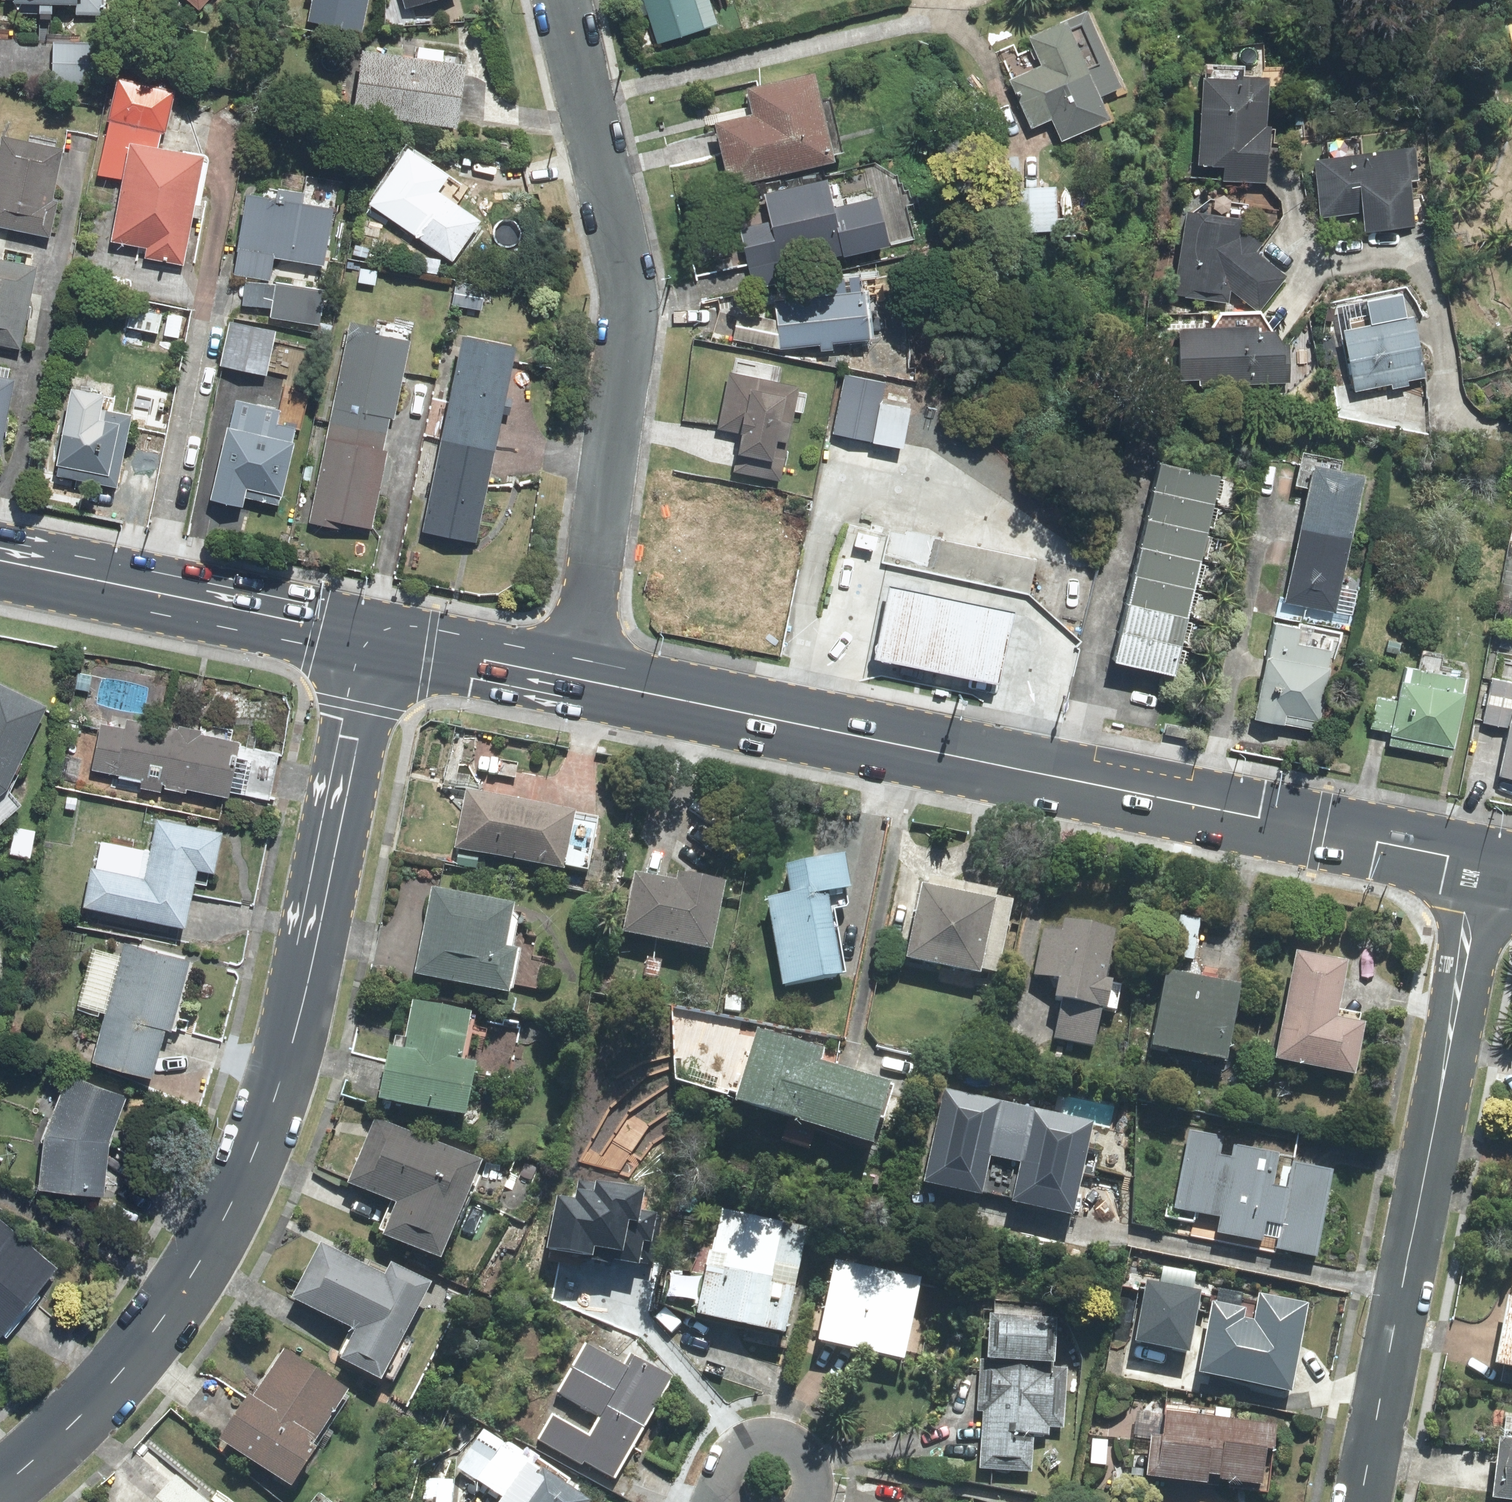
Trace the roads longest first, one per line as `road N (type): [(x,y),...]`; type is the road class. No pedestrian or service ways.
road 1 (tertiary): [(0,1486),(67,1434),(186,1285),(238,1195),(308,988),(383,641)]
road 2 (secondary): [(582,682),(1486,865)]
road 3 (residential): [(562,0),(627,324),(582,682)]
road 4 (residential): [(1364,1501),(1486,865)]
road 5 (secondary): [(0,562),(383,641)]
road 6 (secondary): [(383,641),(582,682)]
road 7 (residential): [(721,1501),(740,1451),(766,1439),(796,1446),(806,1460),(812,1481),(803,1501)]

